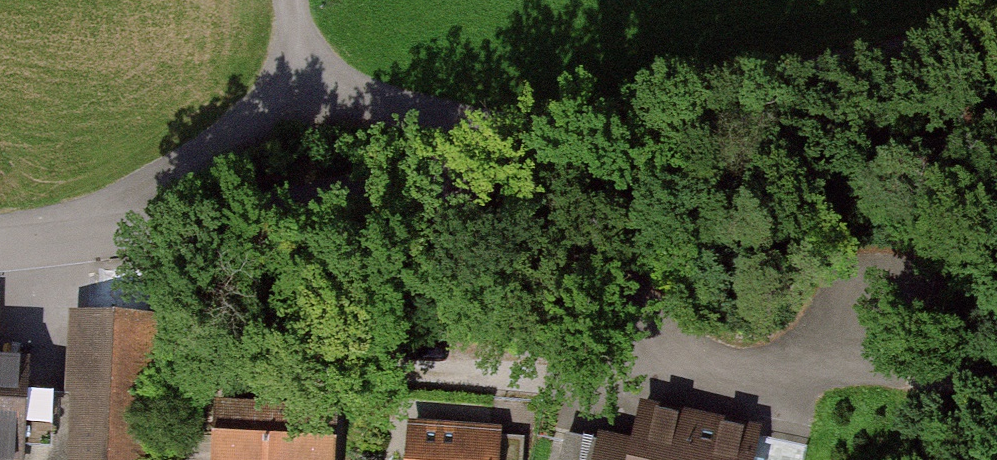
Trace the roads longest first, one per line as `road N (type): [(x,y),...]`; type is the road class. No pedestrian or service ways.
road 1 (unclassified): [(0,248),(438,168),(913,57),(996,45)]
road 2 (track): [(392,367),(673,369),(924,378),(996,389)]
road 3 (track): [(118,228),(122,198),(306,76),(396,107),(567,136)]

